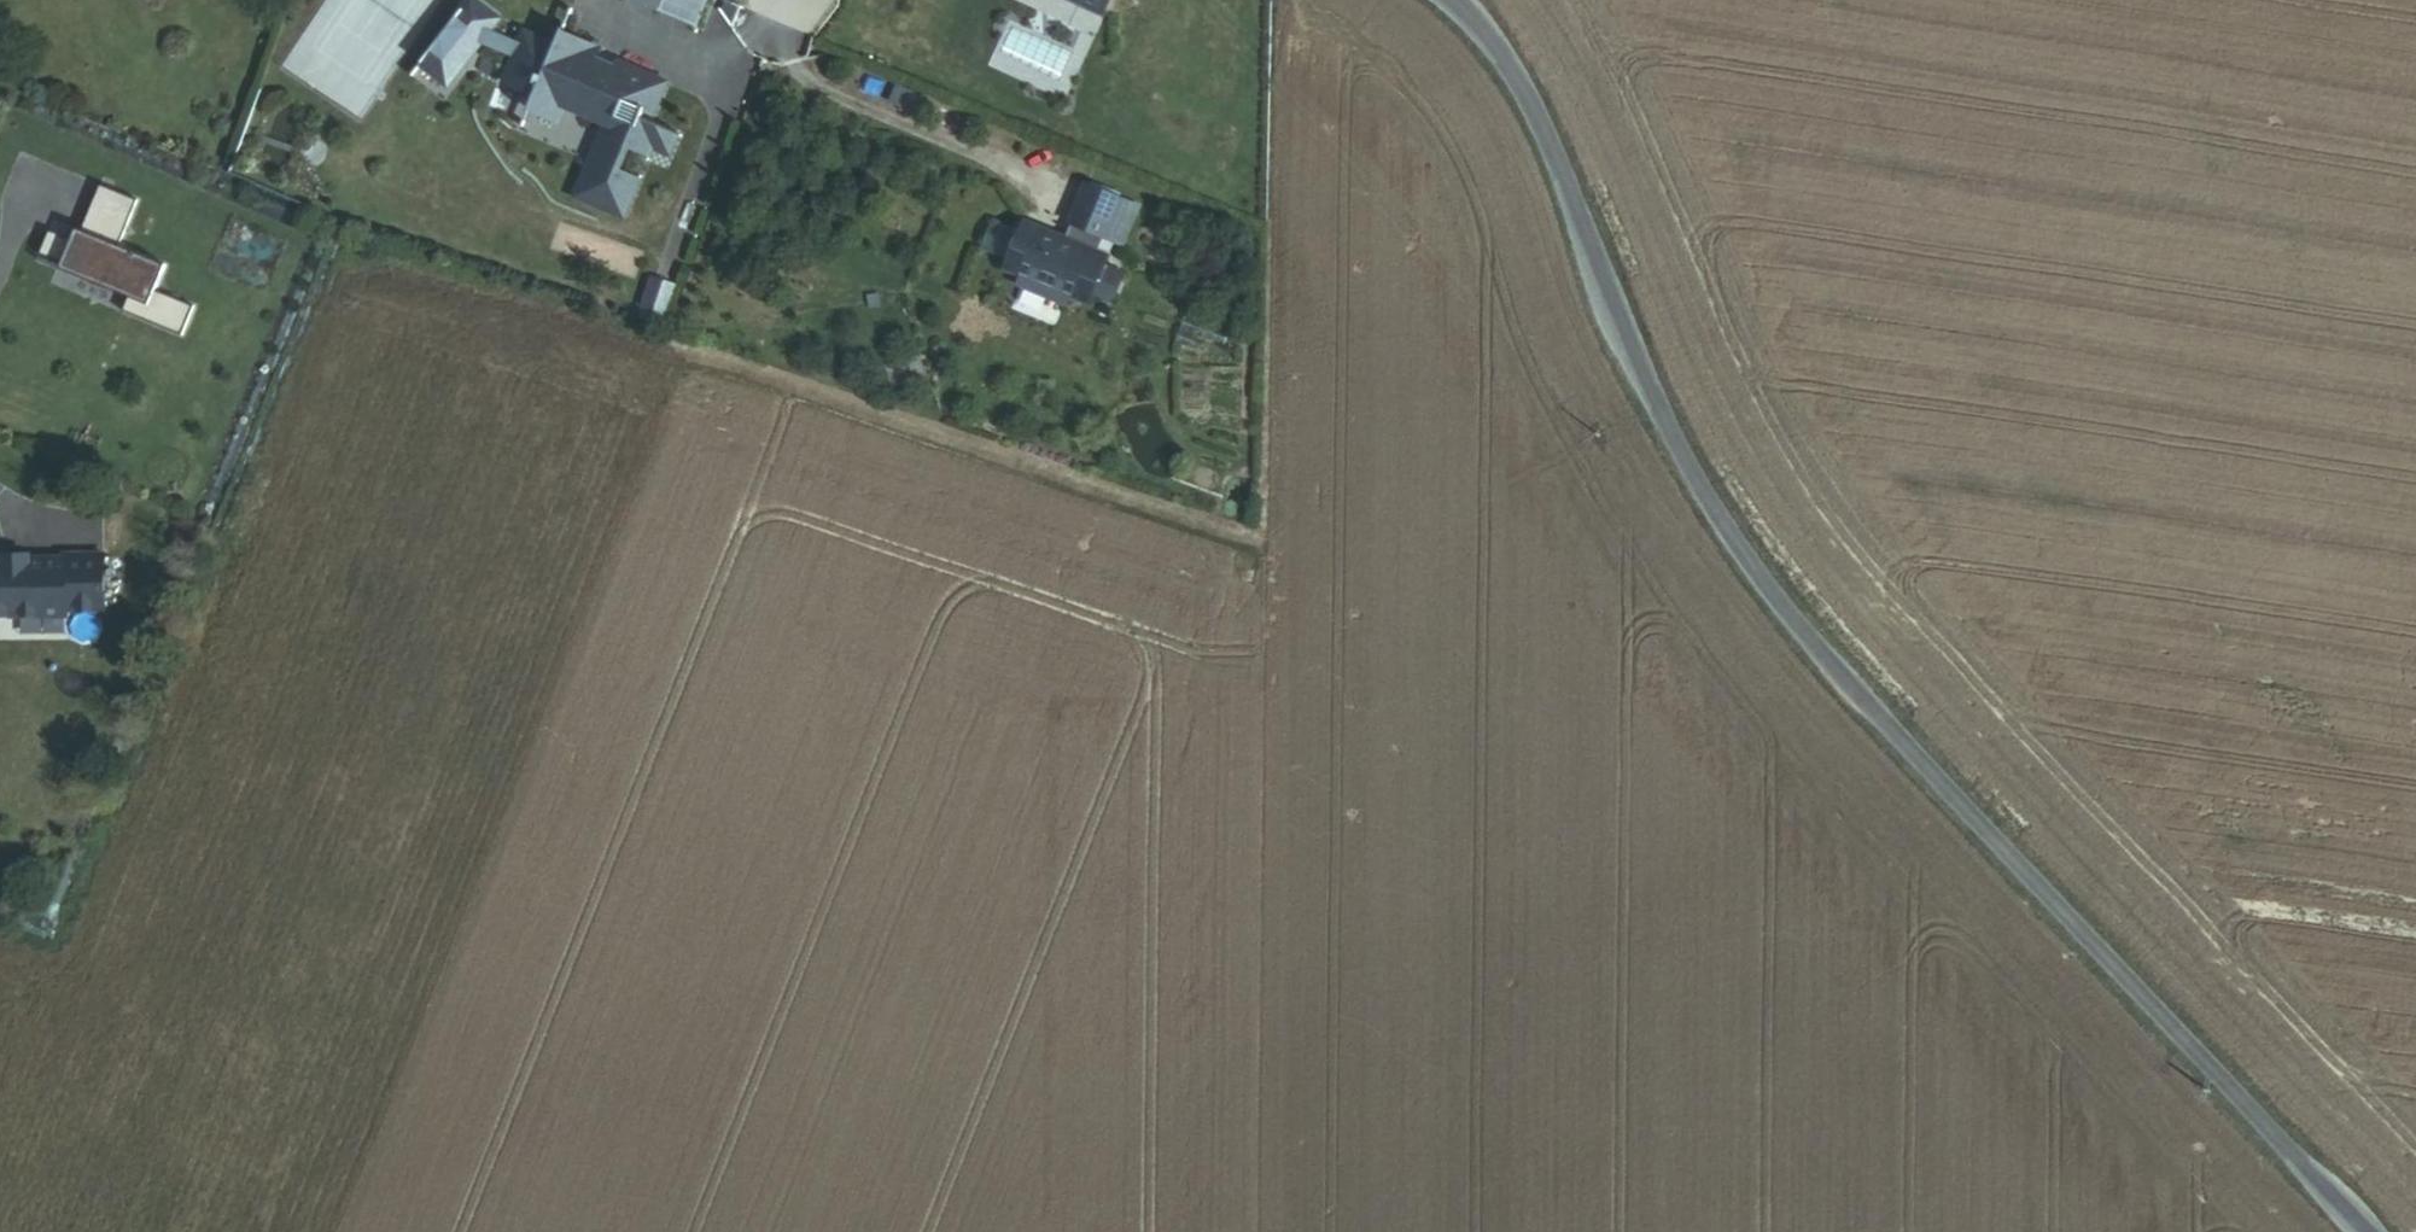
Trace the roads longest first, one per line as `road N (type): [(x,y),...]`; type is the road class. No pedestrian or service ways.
road 1 (tertiary): [(2375,1231),(1911,740),(1751,555),(1678,443),(1515,71),(1452,0)]

